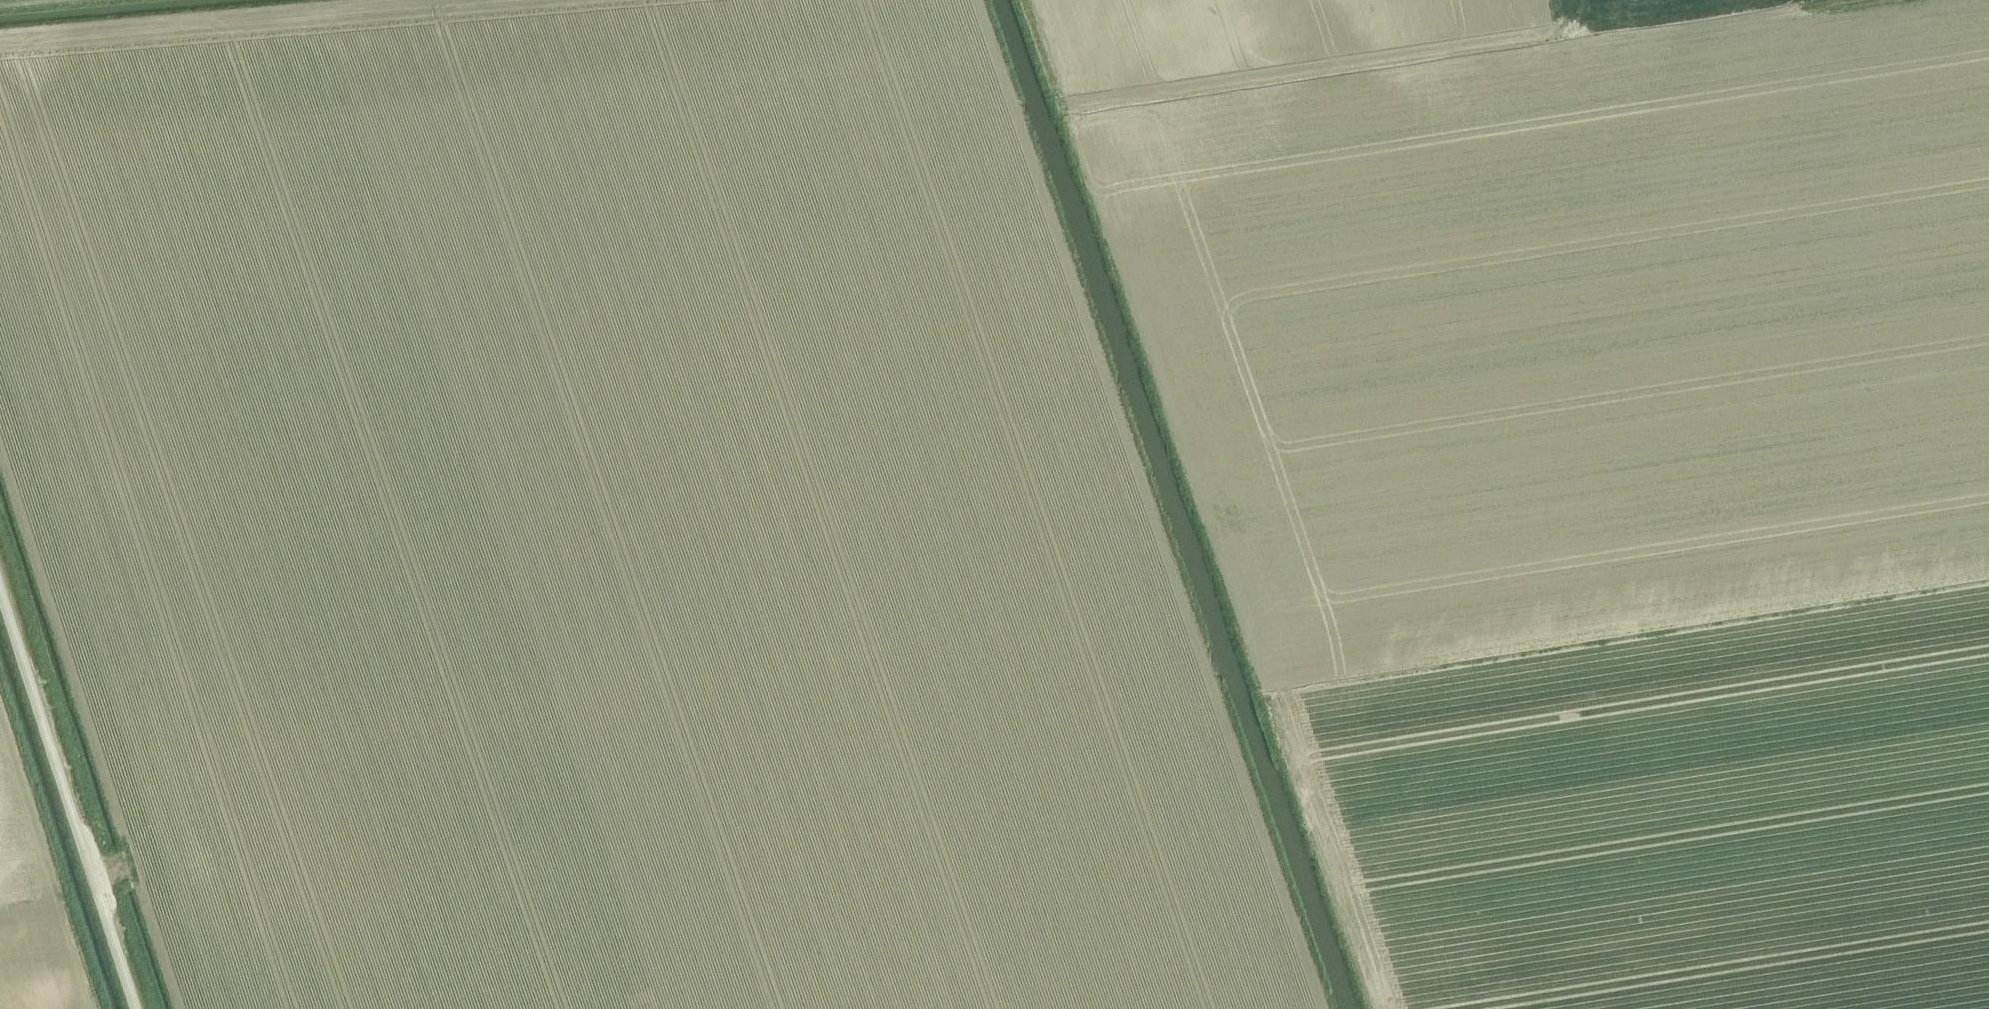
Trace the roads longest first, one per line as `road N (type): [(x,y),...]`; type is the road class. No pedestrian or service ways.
road 1 (unclassified): [(136,1008),(0,584)]

